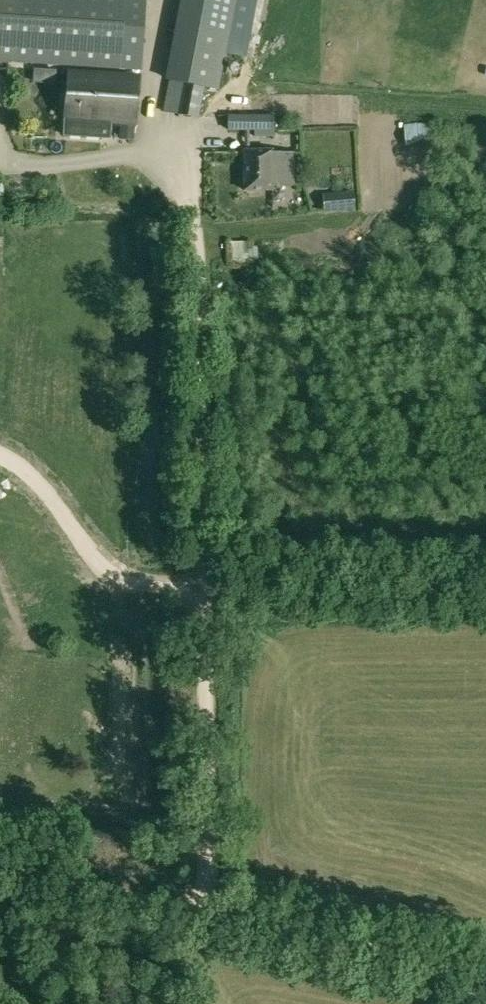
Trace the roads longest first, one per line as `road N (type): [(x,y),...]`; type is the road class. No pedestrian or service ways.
road 1 (track): [(191,155),(204,914)]
road 2 (tertiary): [(485,982),(414,951),(0,878)]

